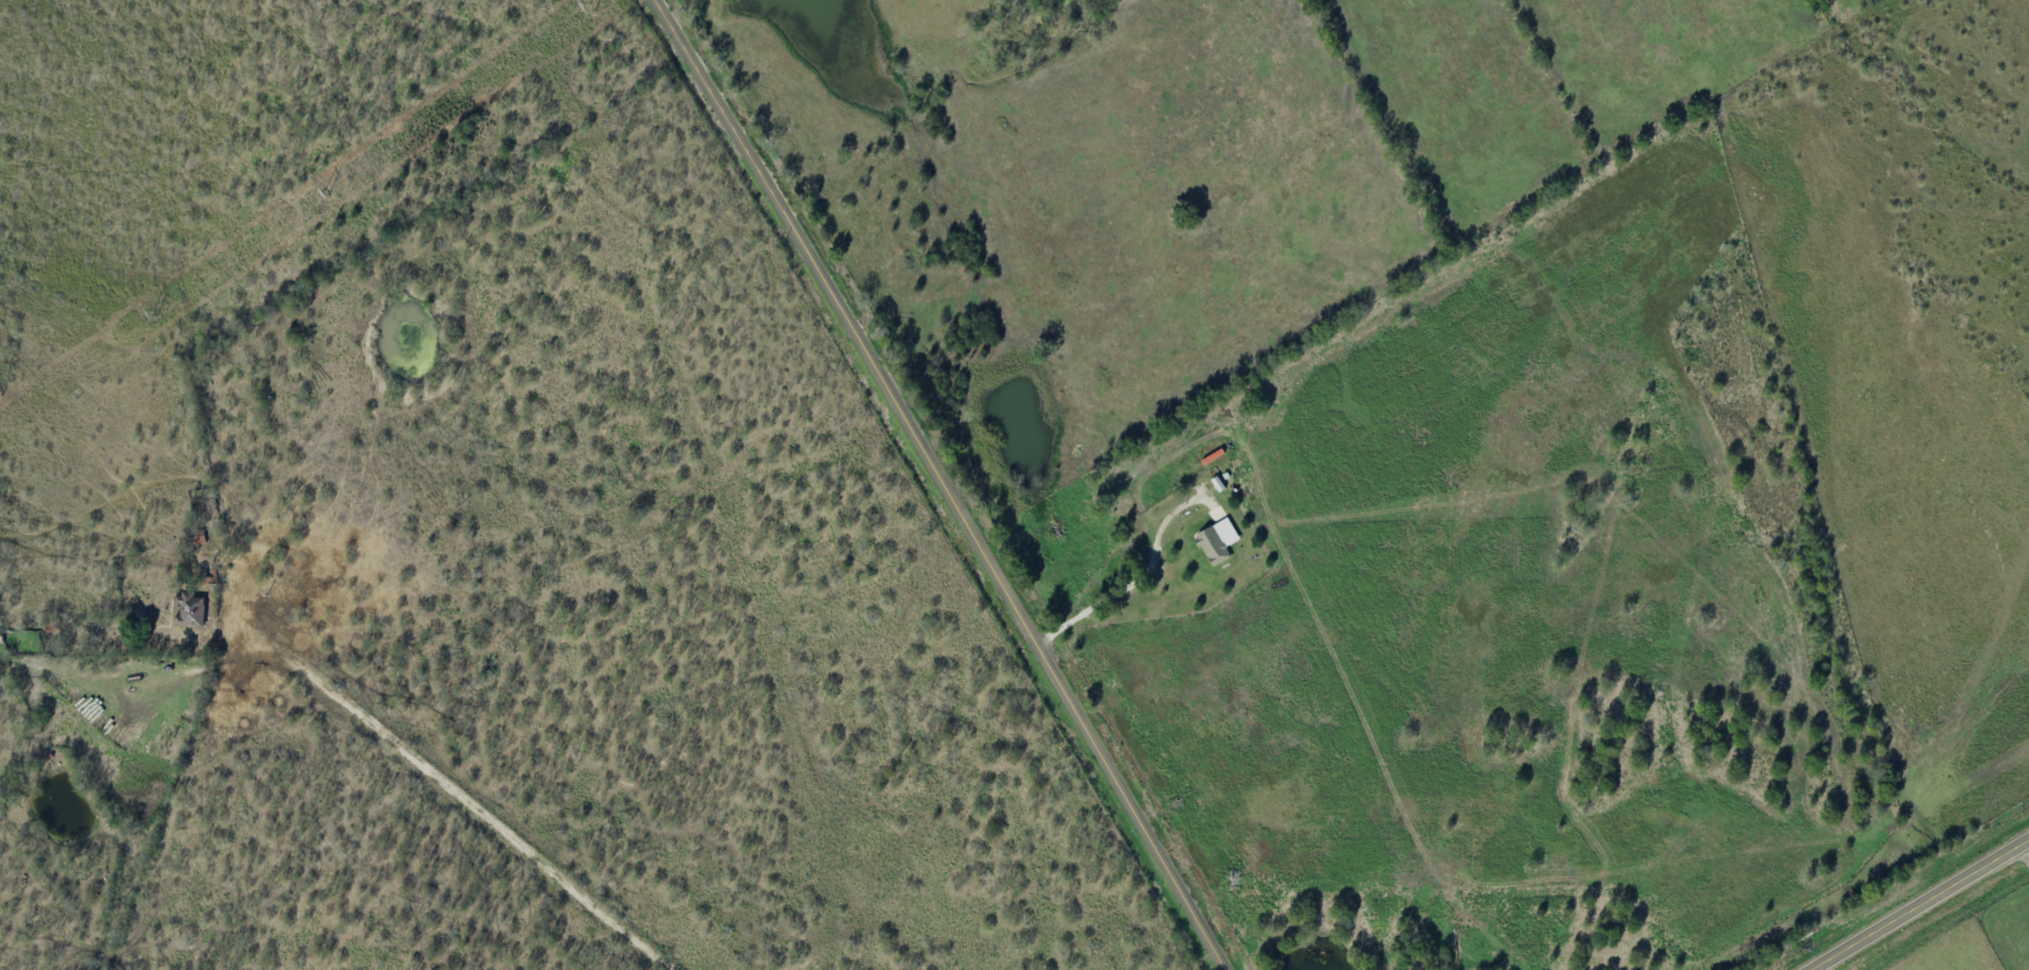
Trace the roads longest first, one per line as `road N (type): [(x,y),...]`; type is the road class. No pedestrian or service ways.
road 1 (secondary): [(1226,969),(654,0)]
road 2 (secondary): [(2028,844),(1823,969)]

